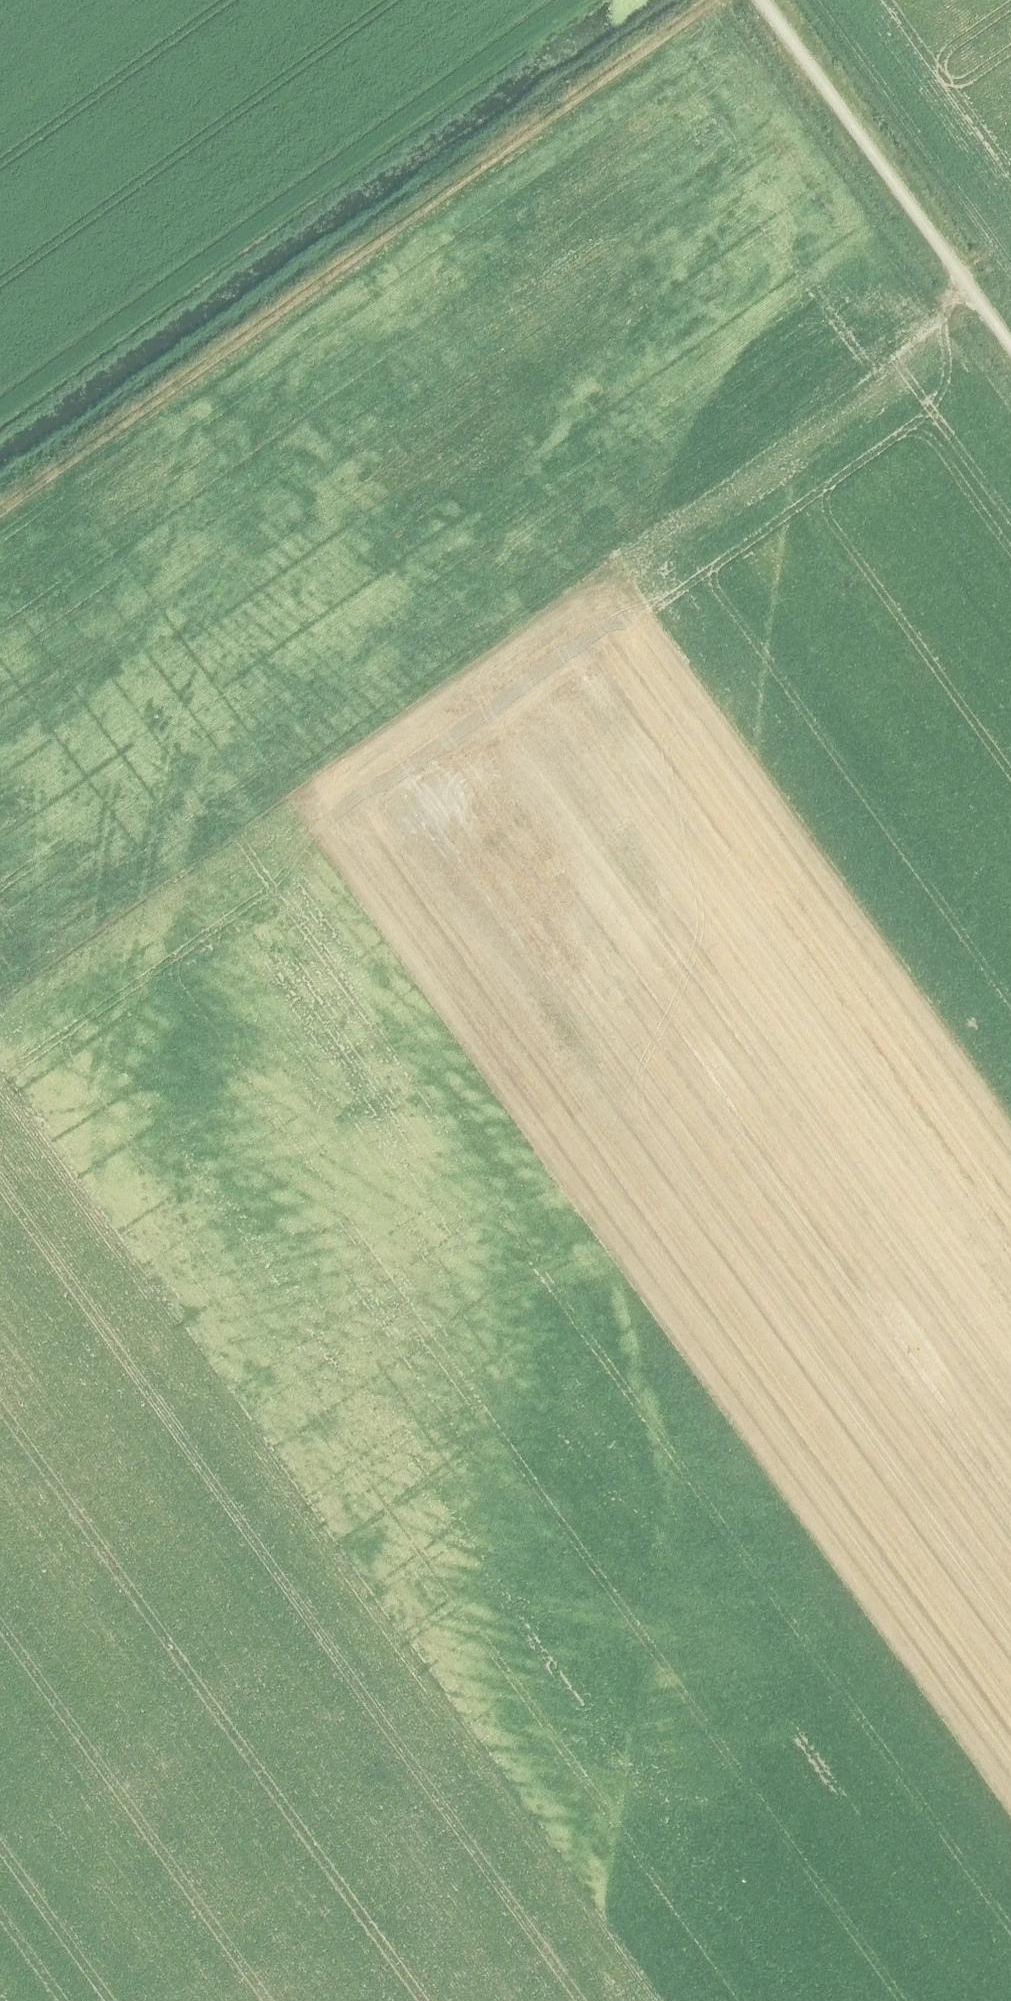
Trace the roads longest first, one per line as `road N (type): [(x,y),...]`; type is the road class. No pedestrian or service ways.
road 1 (unclassified): [(1010,353),(760,0)]

